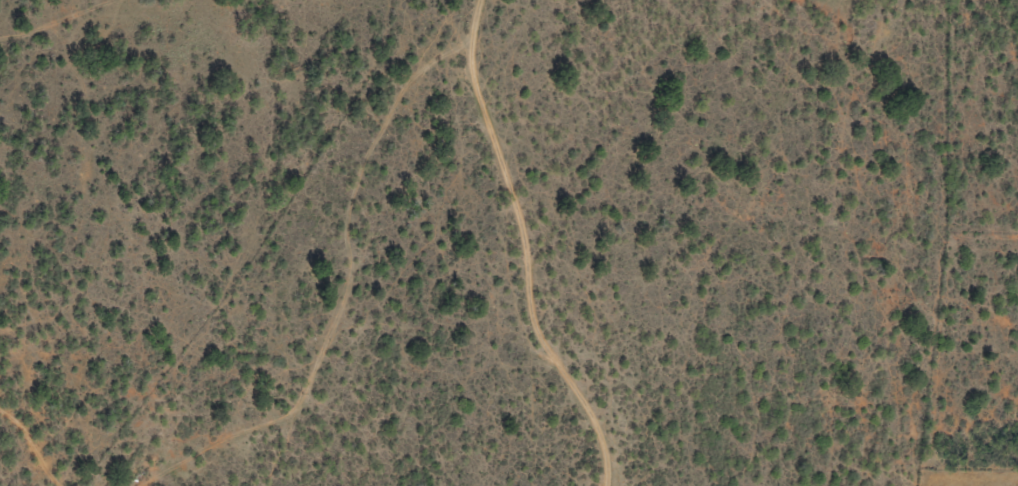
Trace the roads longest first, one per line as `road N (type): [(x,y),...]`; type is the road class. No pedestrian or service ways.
road 1 (residential): [(528,0),(528,192),(567,261),(622,435),(622,485)]

